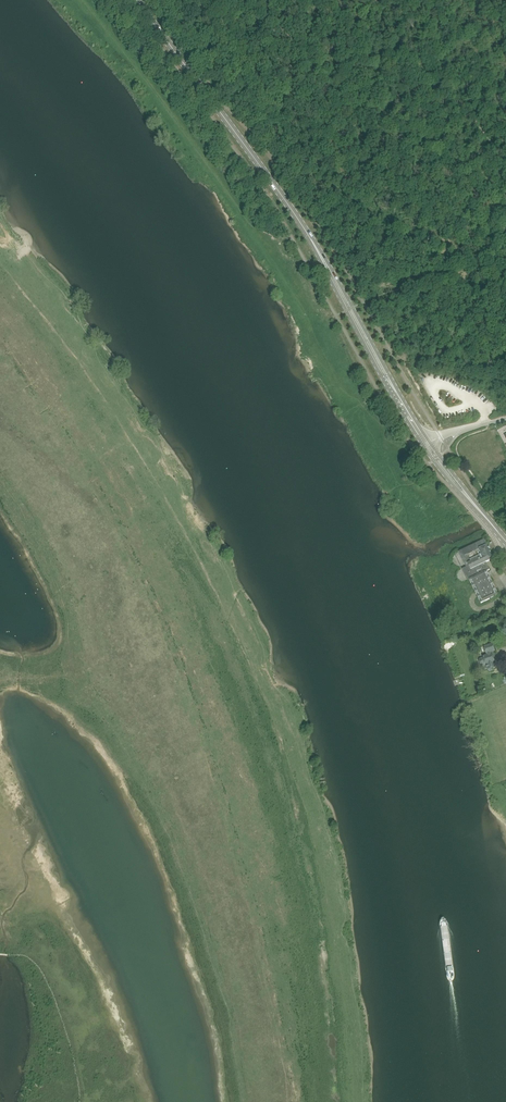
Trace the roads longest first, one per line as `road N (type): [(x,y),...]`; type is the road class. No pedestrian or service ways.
road 1 (primary): [(427,444),(322,258),(138,0)]
road 2 (track): [(76,0),(178,140),(255,228)]
road 3 (primary): [(505,540),(427,444)]

